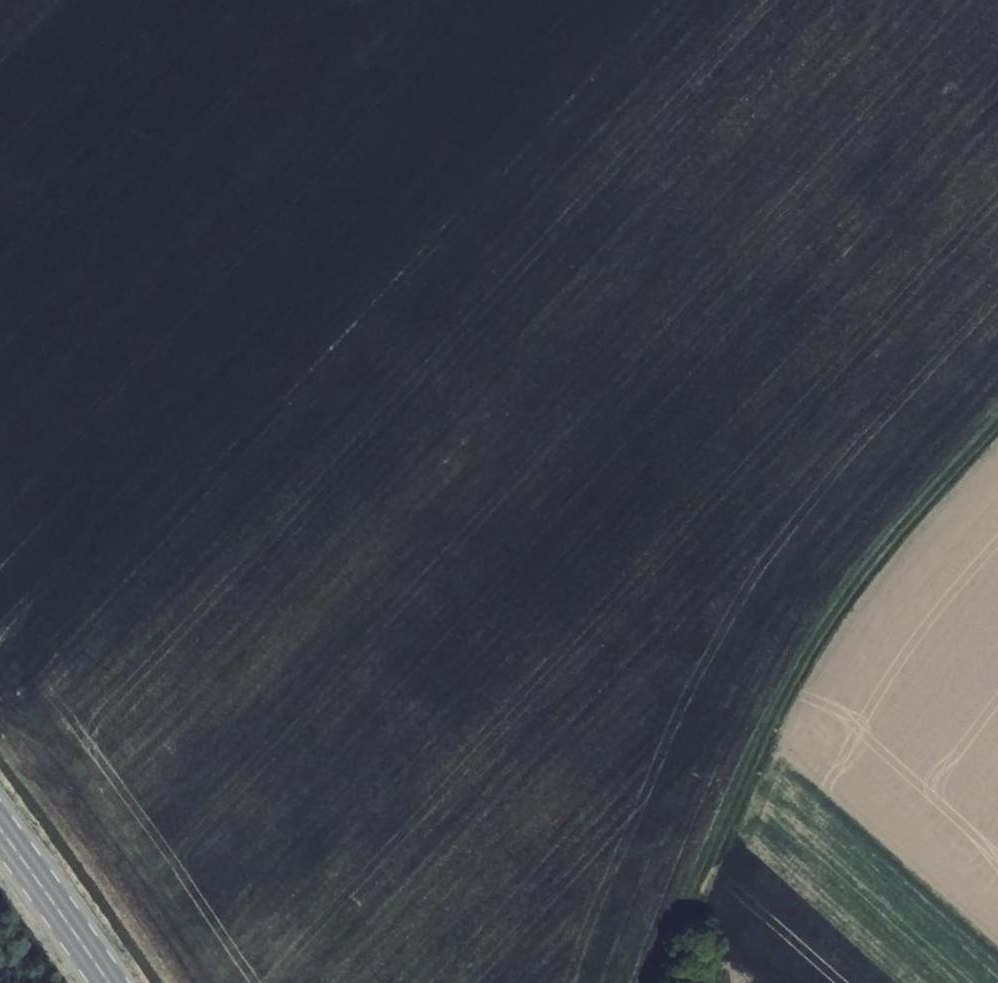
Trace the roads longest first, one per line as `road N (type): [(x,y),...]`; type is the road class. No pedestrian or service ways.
road 1 (track): [(997,423),(874,555),(759,751)]
road 2 (primary): [(108,982),(0,830)]

